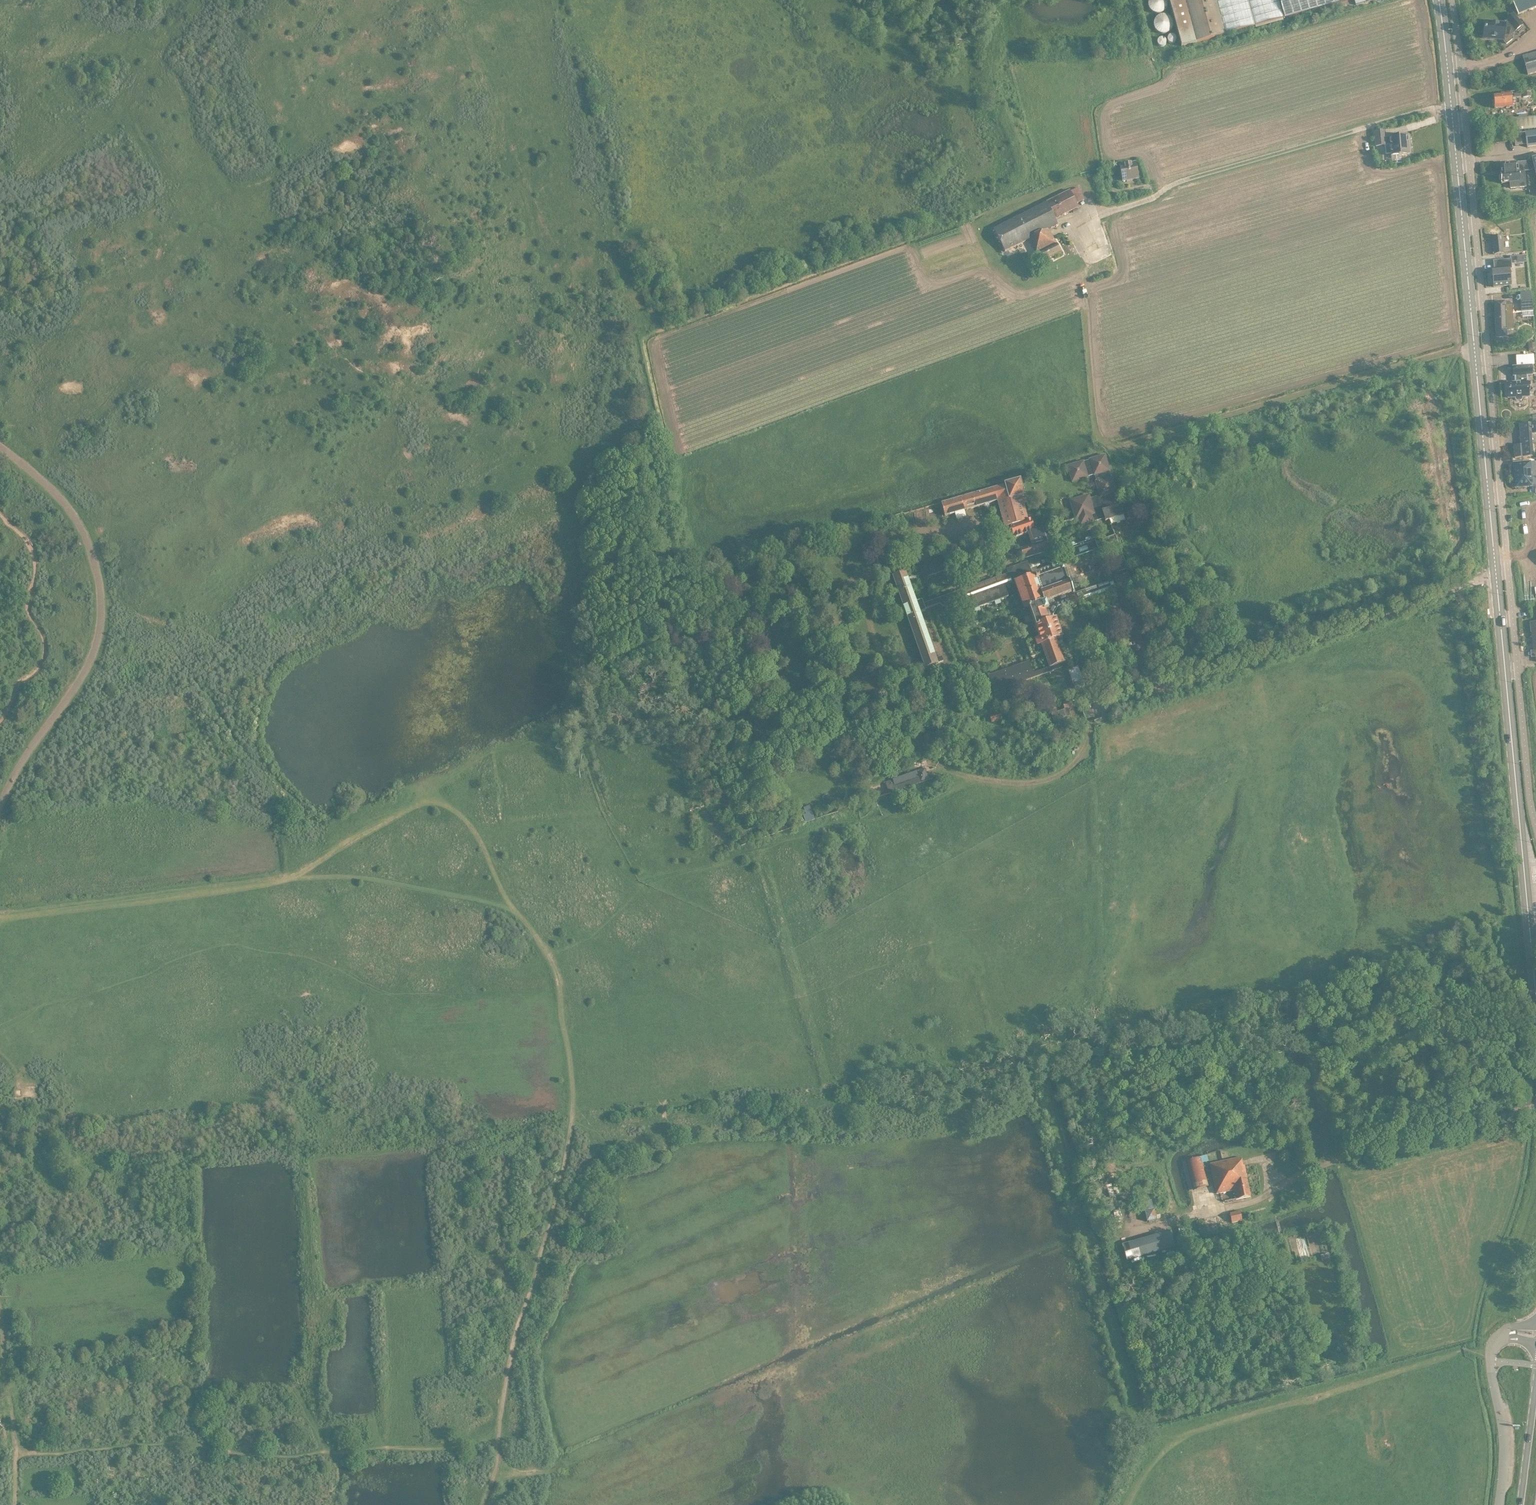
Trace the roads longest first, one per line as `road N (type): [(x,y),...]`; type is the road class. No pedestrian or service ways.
road 1 (secondary): [(1535,1014),(1440,0)]
road 2 (track): [(1473,344),(1117,448)]
road 3 (track): [(1117,448),(1094,418),(1081,291),(1089,216)]
road 4 (unclassified): [(1498,1504),(1503,1435),(1490,1349),(1510,1331),(1535,1334)]
road 5 (secondary): [(1535,1378),(1519,1504)]
road 6 (track): [(1092,215),(1076,182),(993,217)]

